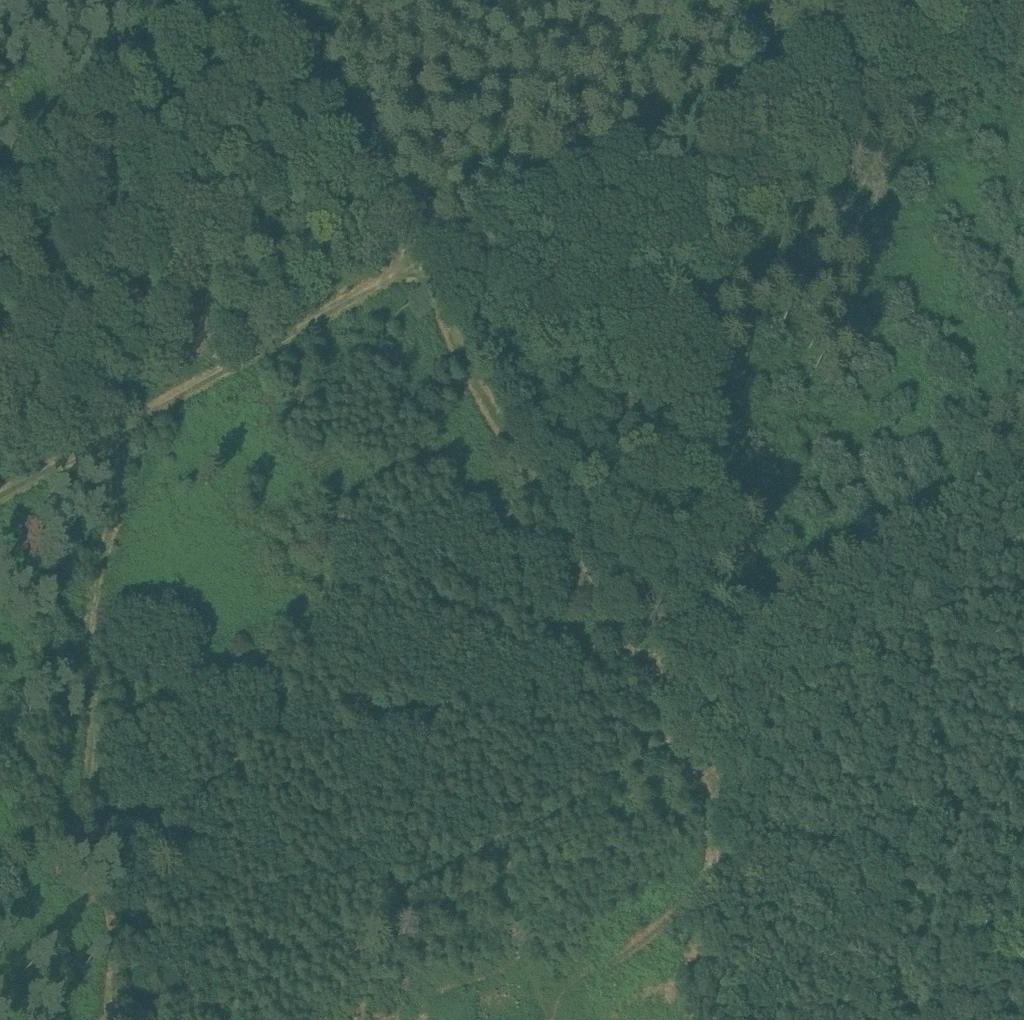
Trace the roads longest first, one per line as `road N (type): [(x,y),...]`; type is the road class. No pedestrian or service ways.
road 1 (track): [(862,0),(609,144),(557,197),(417,264),(121,434)]
road 2 (track): [(647,692),(283,0)]
road 3 (track): [(114,972),(115,910),(99,831),(95,618),(123,502),(121,434)]
road 4 (track): [(647,692),(729,666),(809,616)]
road 5 (track): [(121,434),(0,499)]

